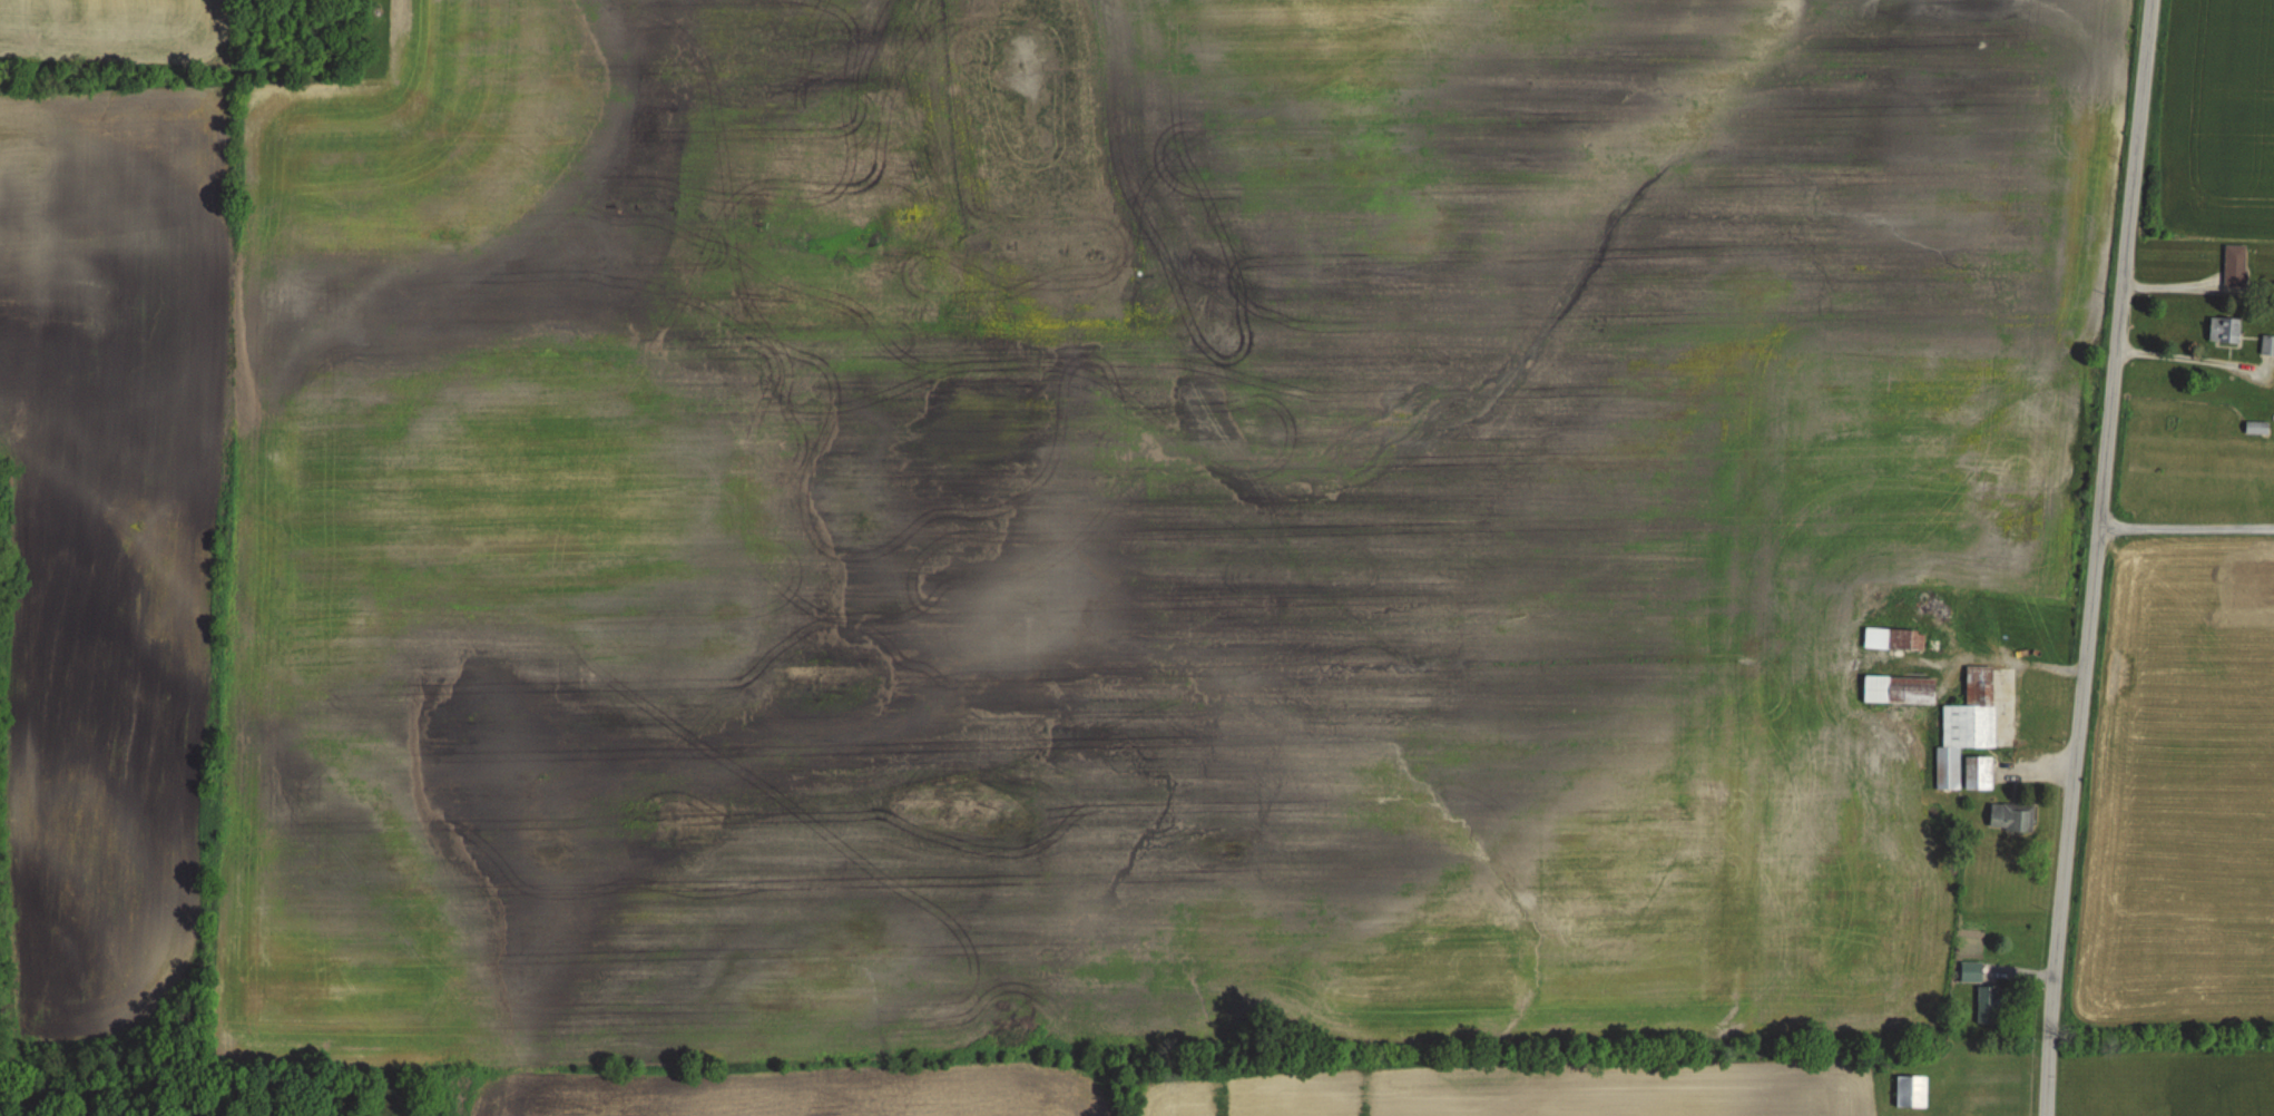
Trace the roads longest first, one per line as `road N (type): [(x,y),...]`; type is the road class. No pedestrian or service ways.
road 1 (residential): [(2048,1115),(2076,731),(2109,527),(2157,0)]

